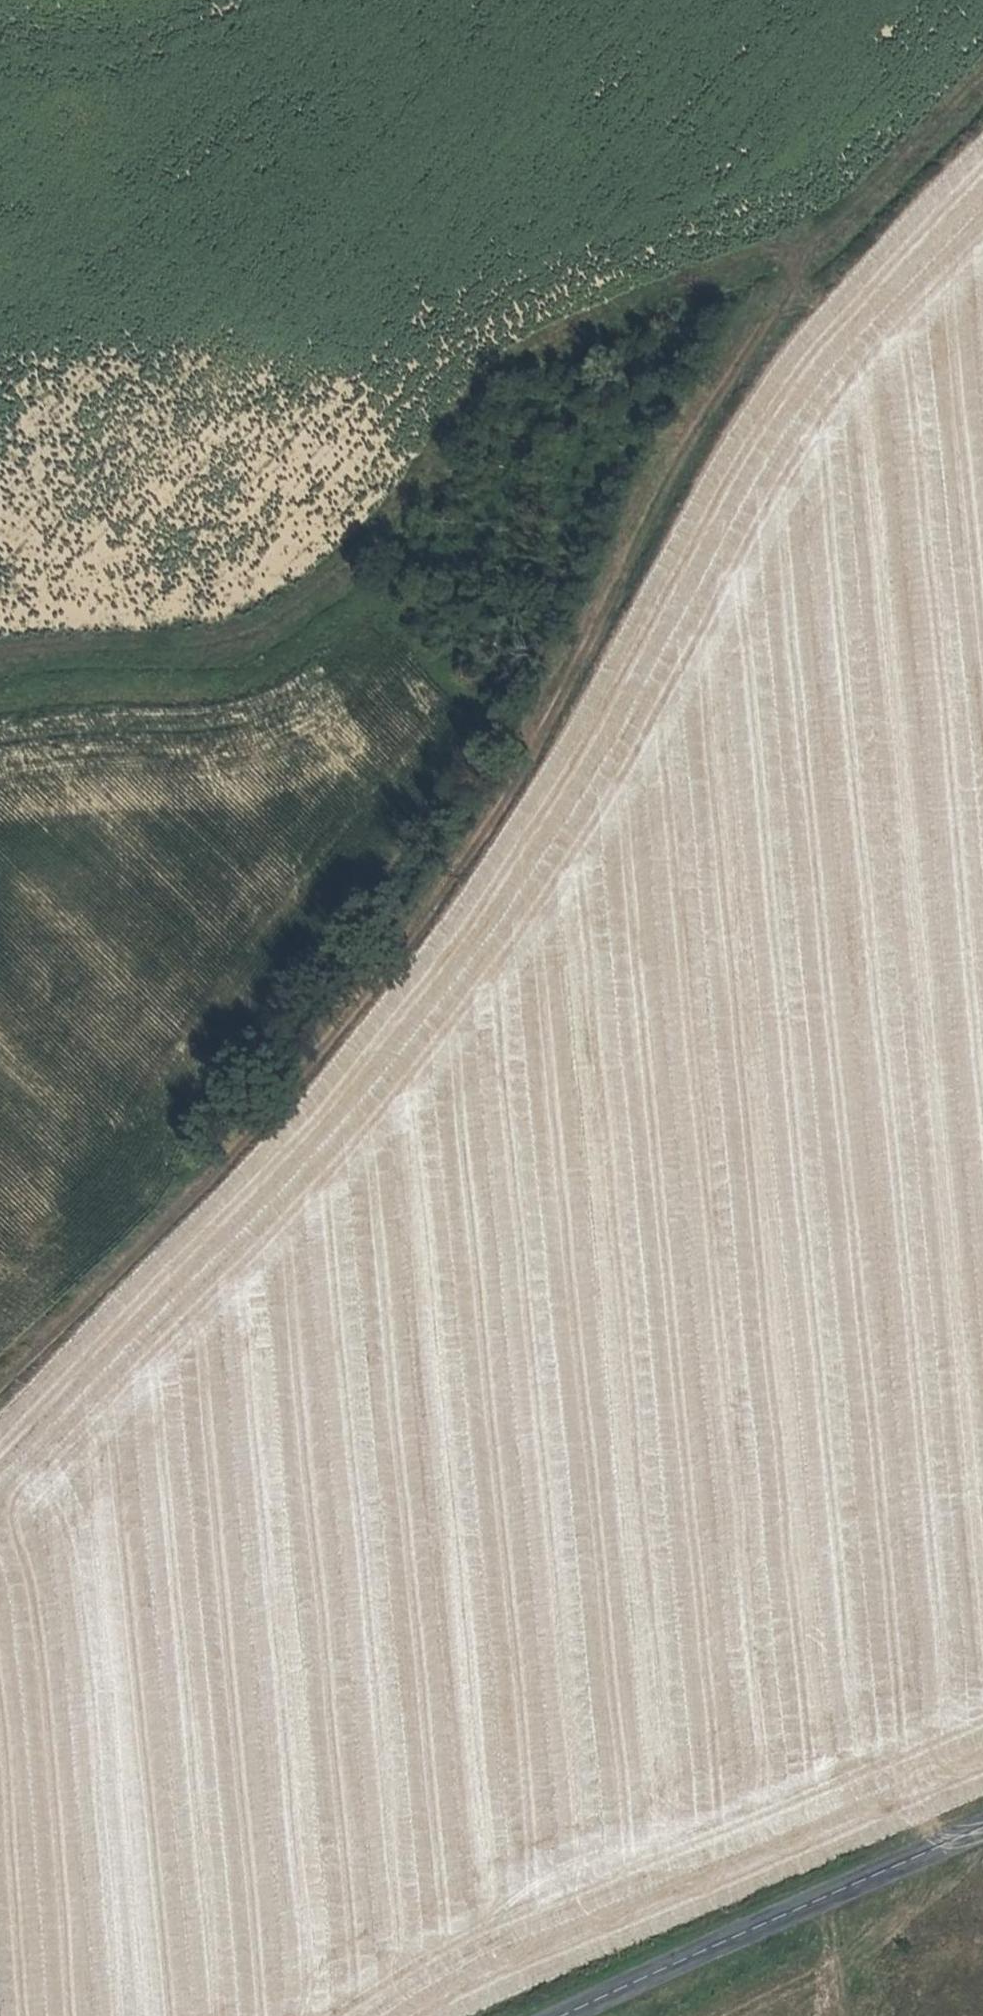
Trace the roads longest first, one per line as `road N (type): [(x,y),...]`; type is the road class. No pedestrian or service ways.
road 1 (track): [(0,1406),(275,1130),(473,860),(812,251),(982,85)]
road 2 (tertiary): [(982,1828),(566,2015)]

